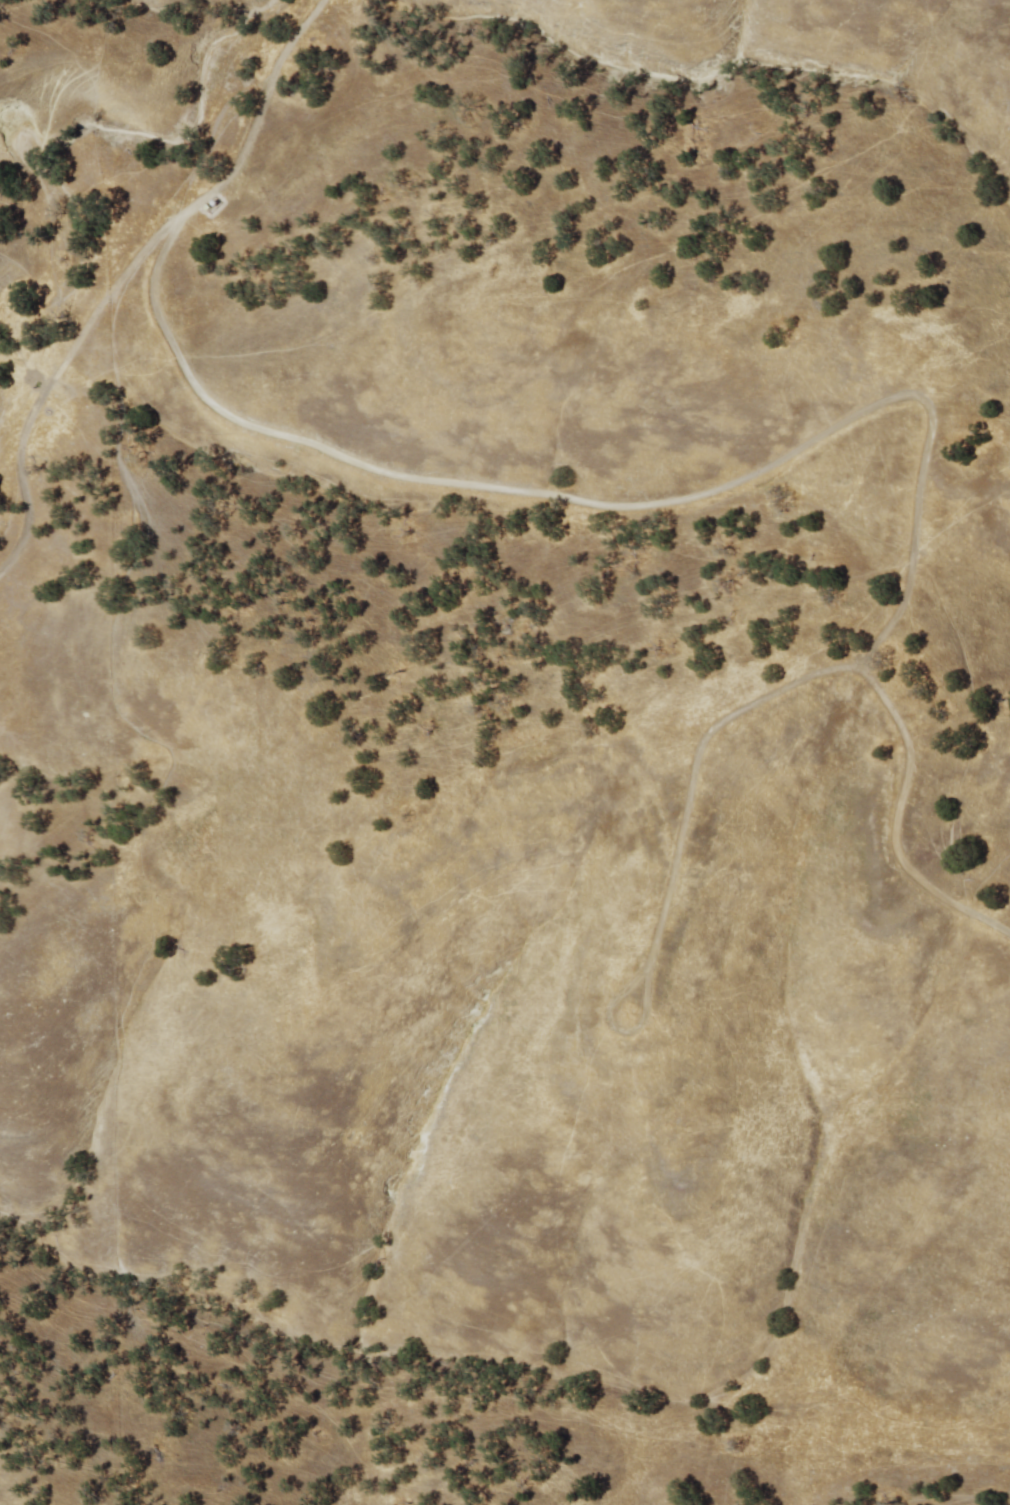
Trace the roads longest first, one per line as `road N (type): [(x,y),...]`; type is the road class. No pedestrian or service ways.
road 1 (track): [(0,569),(25,537),(28,426),(65,359),(142,255),(252,141),(278,69),(322,0)]

